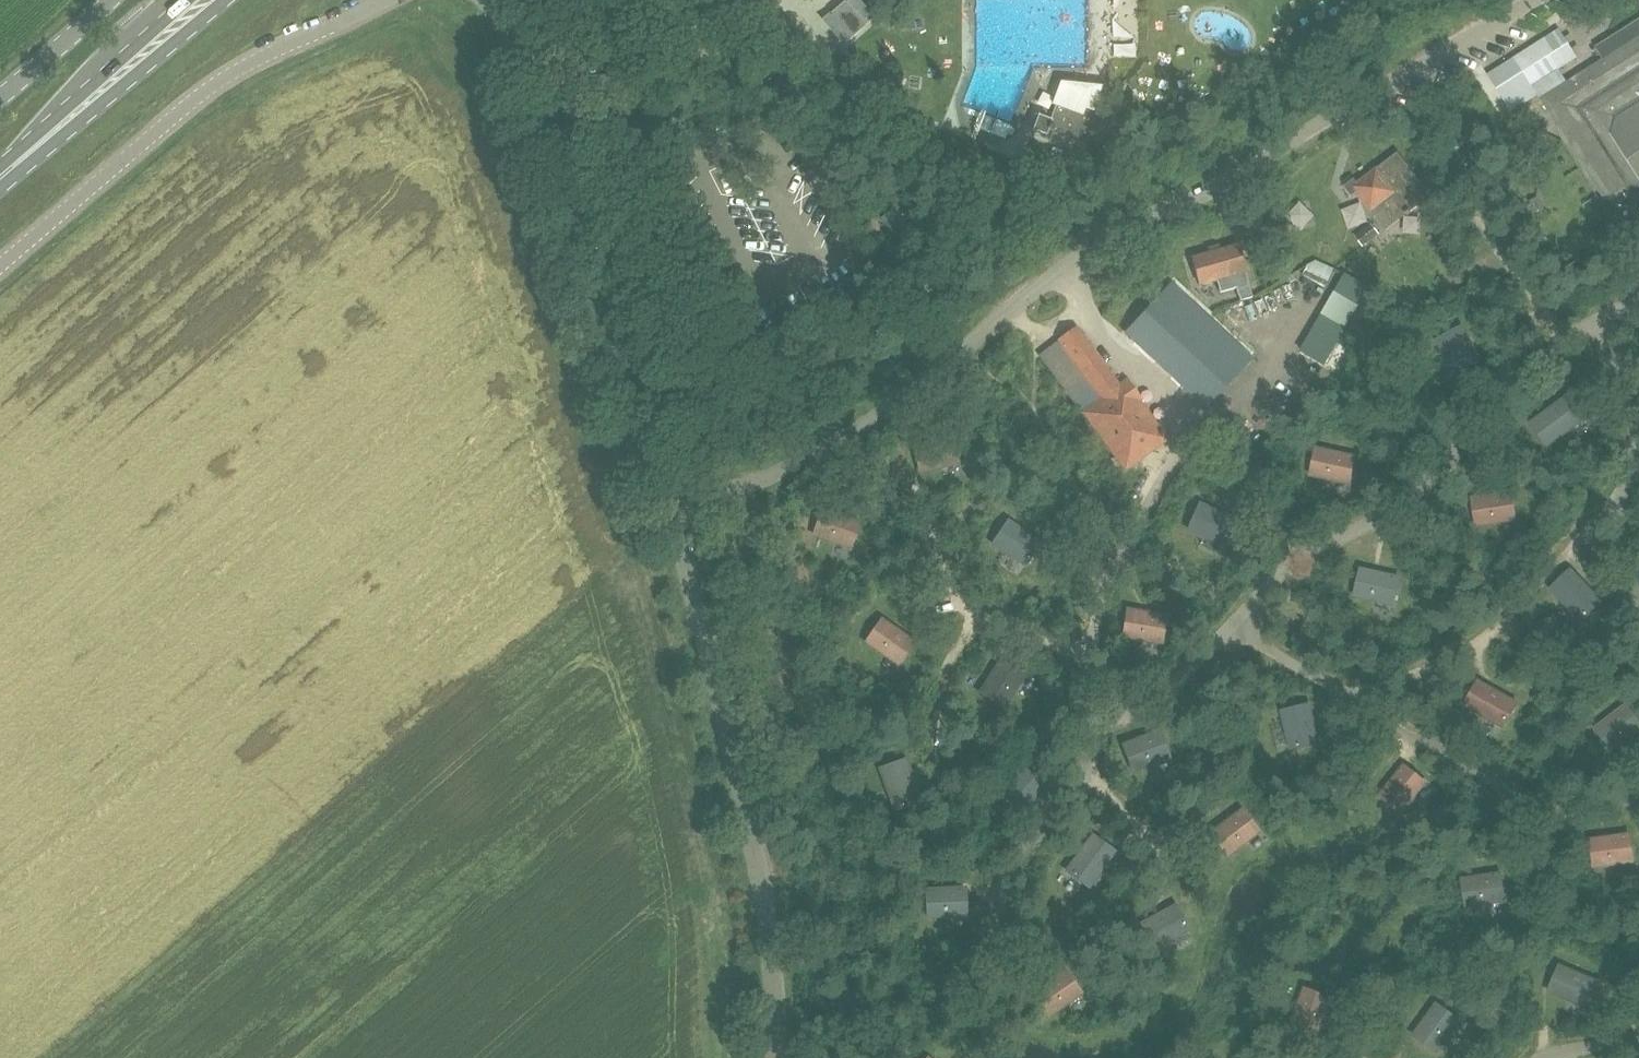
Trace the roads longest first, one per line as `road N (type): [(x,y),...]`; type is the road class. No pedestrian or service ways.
road 1 (unclassified): [(668,502),(775,475),(840,439),(1121,227),(1213,192),(1533,0)]
road 2 (unclassified): [(769,1057),(769,971),(668,502)]
road 3 (unclassified): [(668,502),(534,95),(492,0)]
road 4 (unclassified): [(0,266),(203,91),(385,0)]
road 5 (primary): [(0,189),(228,0)]
road 6 (primary): [(189,0),(0,167)]
road 7 (unclassified): [(0,96),(108,0)]

